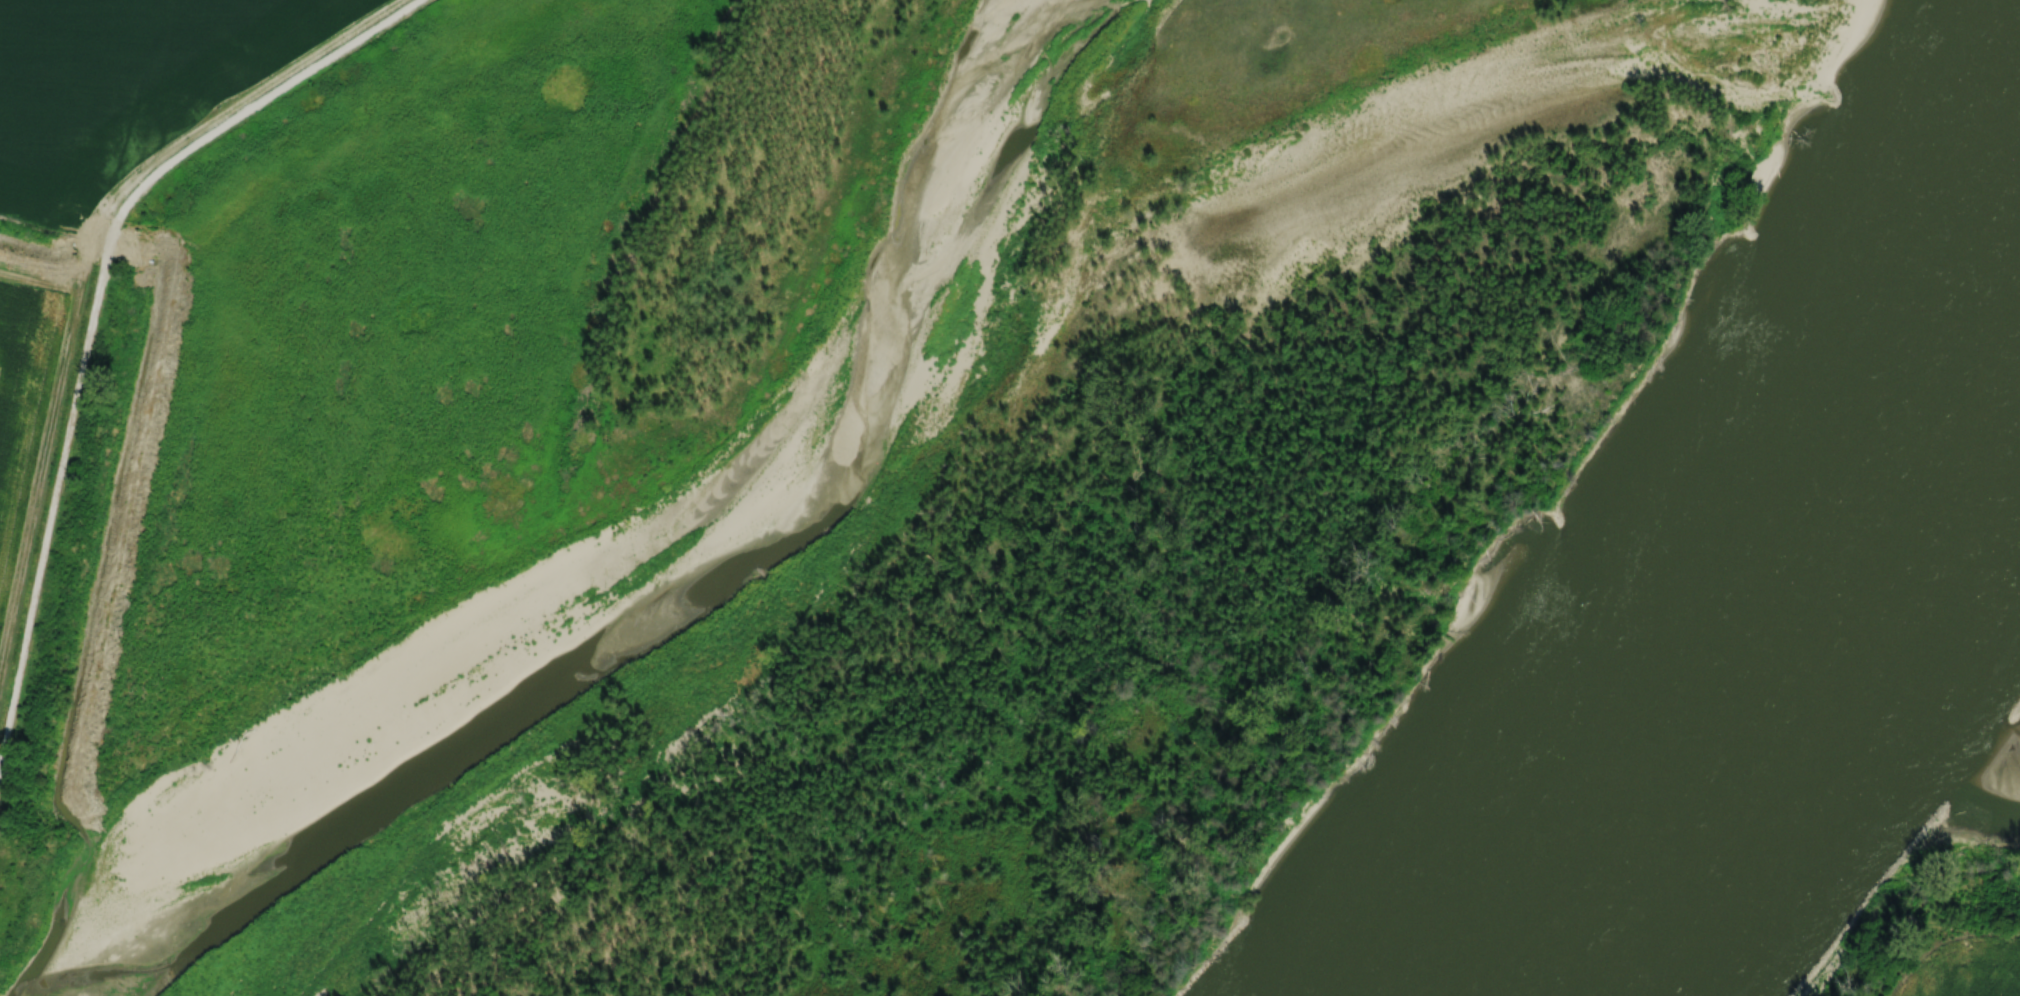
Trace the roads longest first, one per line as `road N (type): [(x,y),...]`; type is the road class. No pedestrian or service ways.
road 1 (track): [(0,674),(102,220),(137,178),(423,0)]
road 2 (track): [(106,782),(59,830),(0,862)]

